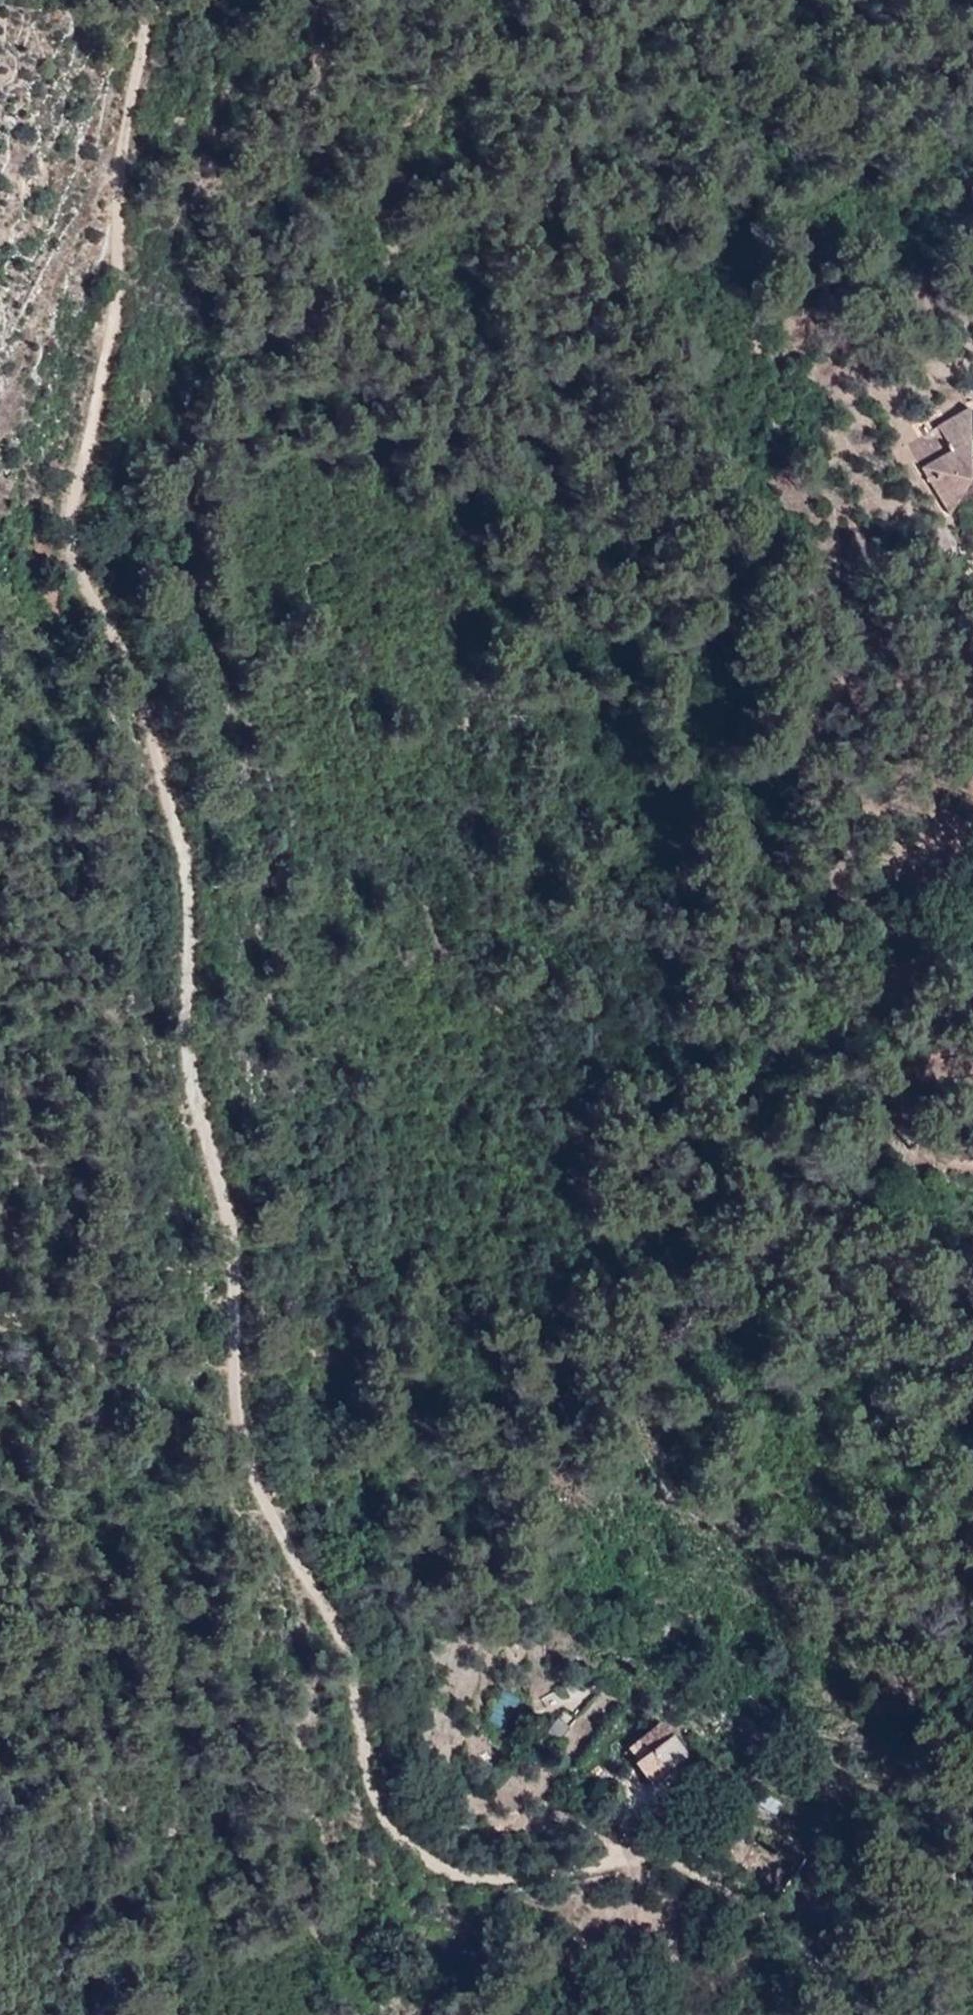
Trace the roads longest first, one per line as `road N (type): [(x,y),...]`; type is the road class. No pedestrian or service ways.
road 1 (track): [(824,2014),(790,1944),(752,1898),(672,1853),(619,1850),(512,1877),(443,1871),(384,1823),(339,1632),(274,1516),(247,1436),(236,1257),(193,1005),(186,848),(141,687),(88,567),(80,494),(120,320),(125,198),(150,0)]

